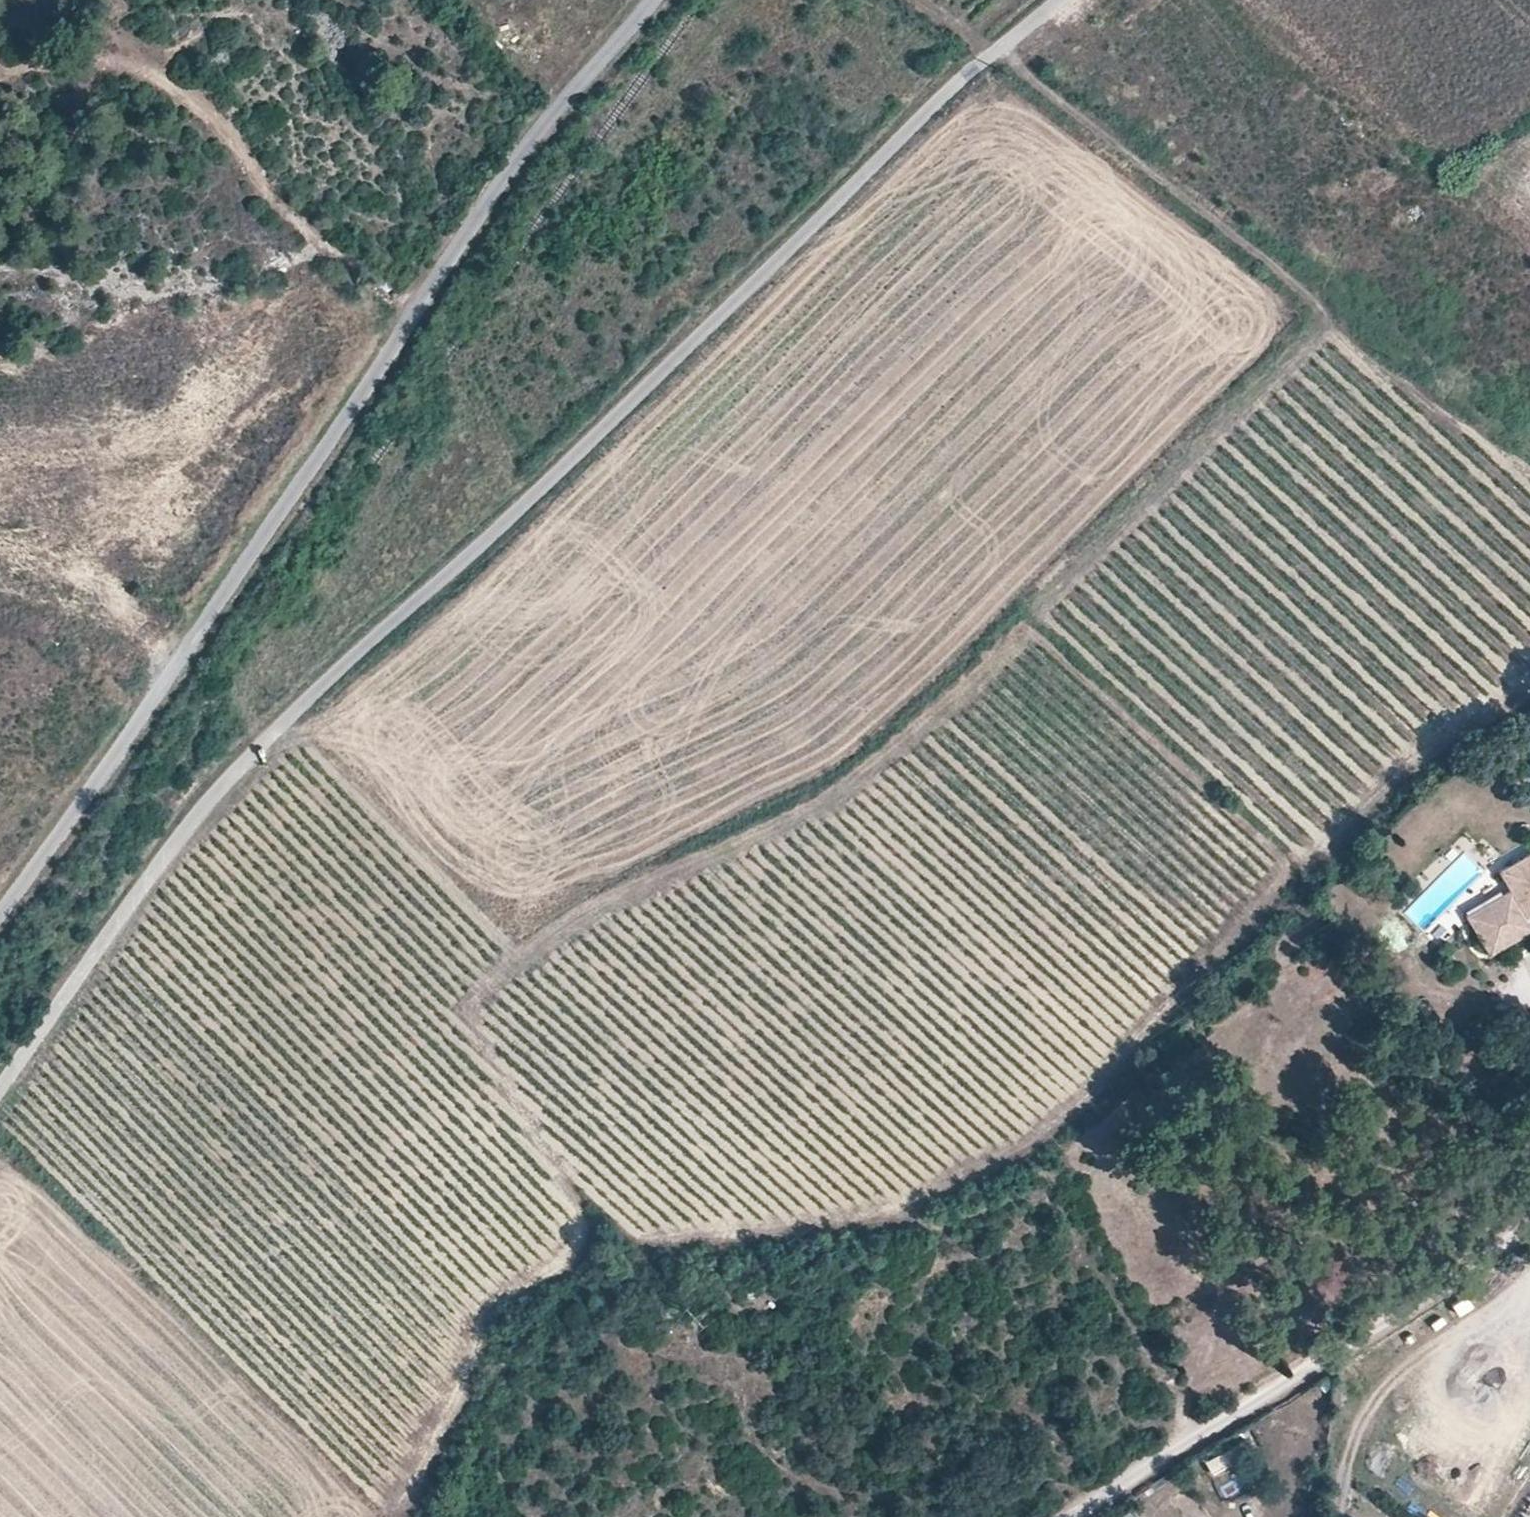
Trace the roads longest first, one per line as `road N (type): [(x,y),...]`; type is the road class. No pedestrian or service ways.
road 1 (unclassified): [(0,1093),(201,812),(1063,0)]
road 2 (tertiary): [(0,912),(75,815),(538,131),(652,0)]
road 3 (track): [(1529,1209),(1078,1516)]

